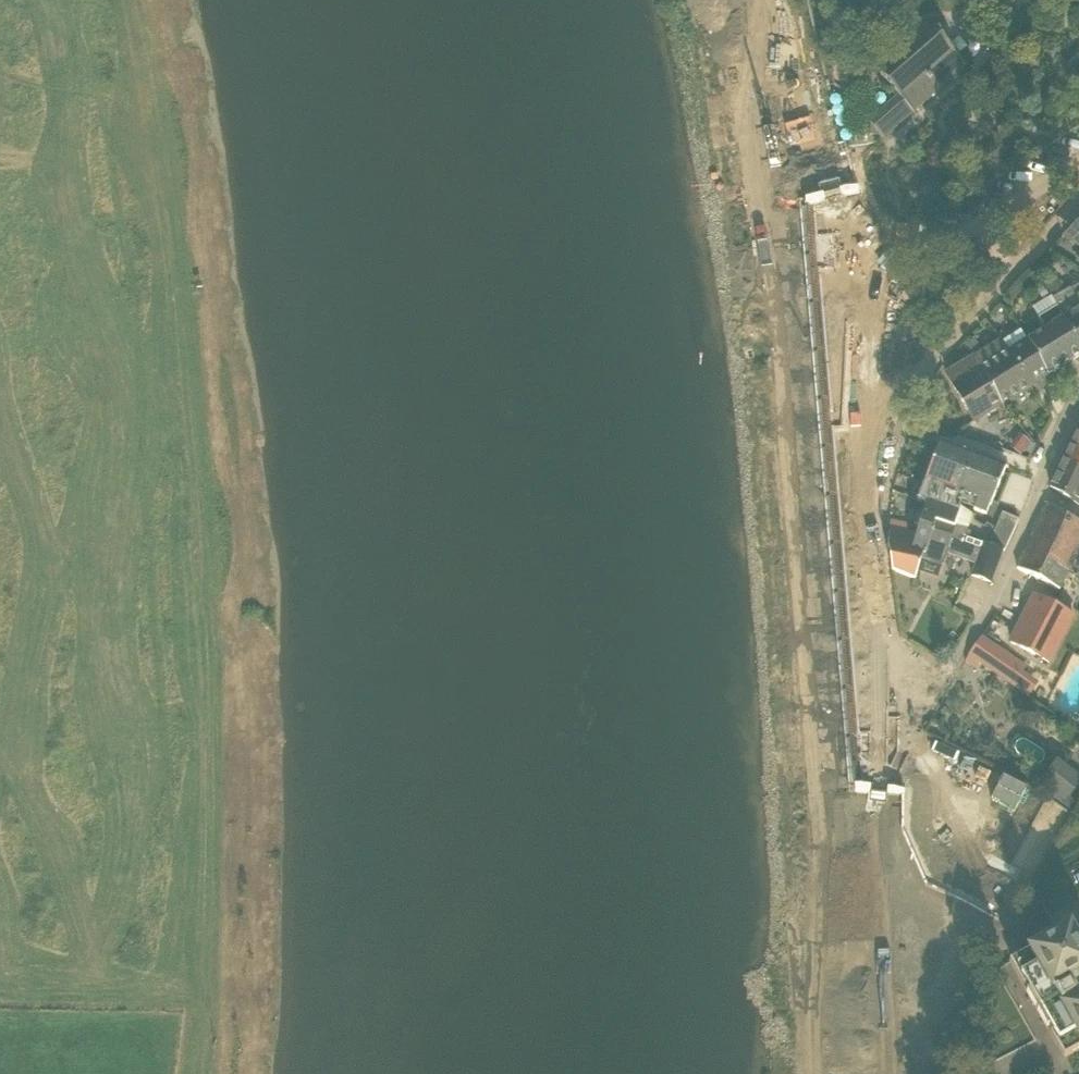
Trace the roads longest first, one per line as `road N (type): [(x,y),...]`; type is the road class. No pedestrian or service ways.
road 1 (residential): [(920,373),(837,302),(849,238),(994,219),(1078,167)]
road 2 (residential): [(881,617),(908,673),(943,675),(999,587),(1036,487)]
road 3 (residential): [(881,617),(881,524),(920,373)]
road 4 (residential): [(920,373),(1078,196)]

